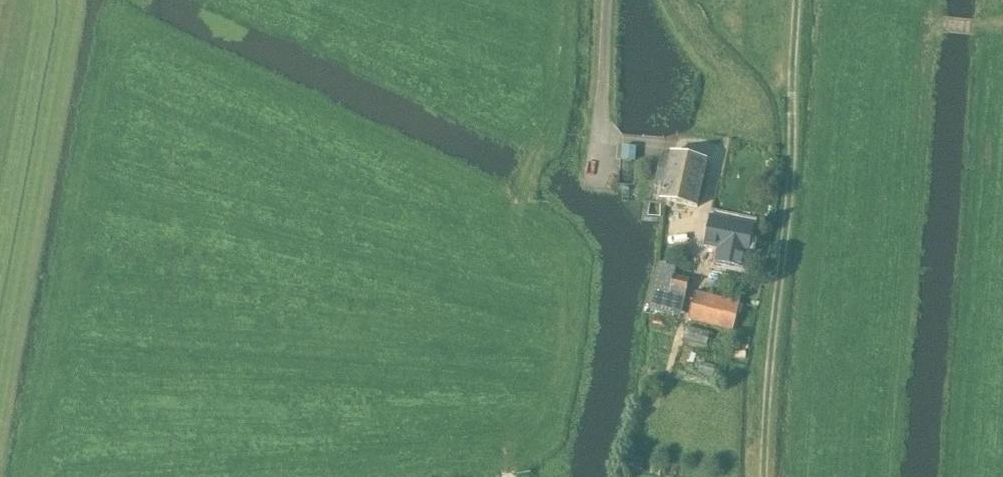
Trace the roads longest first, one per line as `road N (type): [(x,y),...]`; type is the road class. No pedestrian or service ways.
road 1 (track): [(797,0),(791,175),(763,476)]

